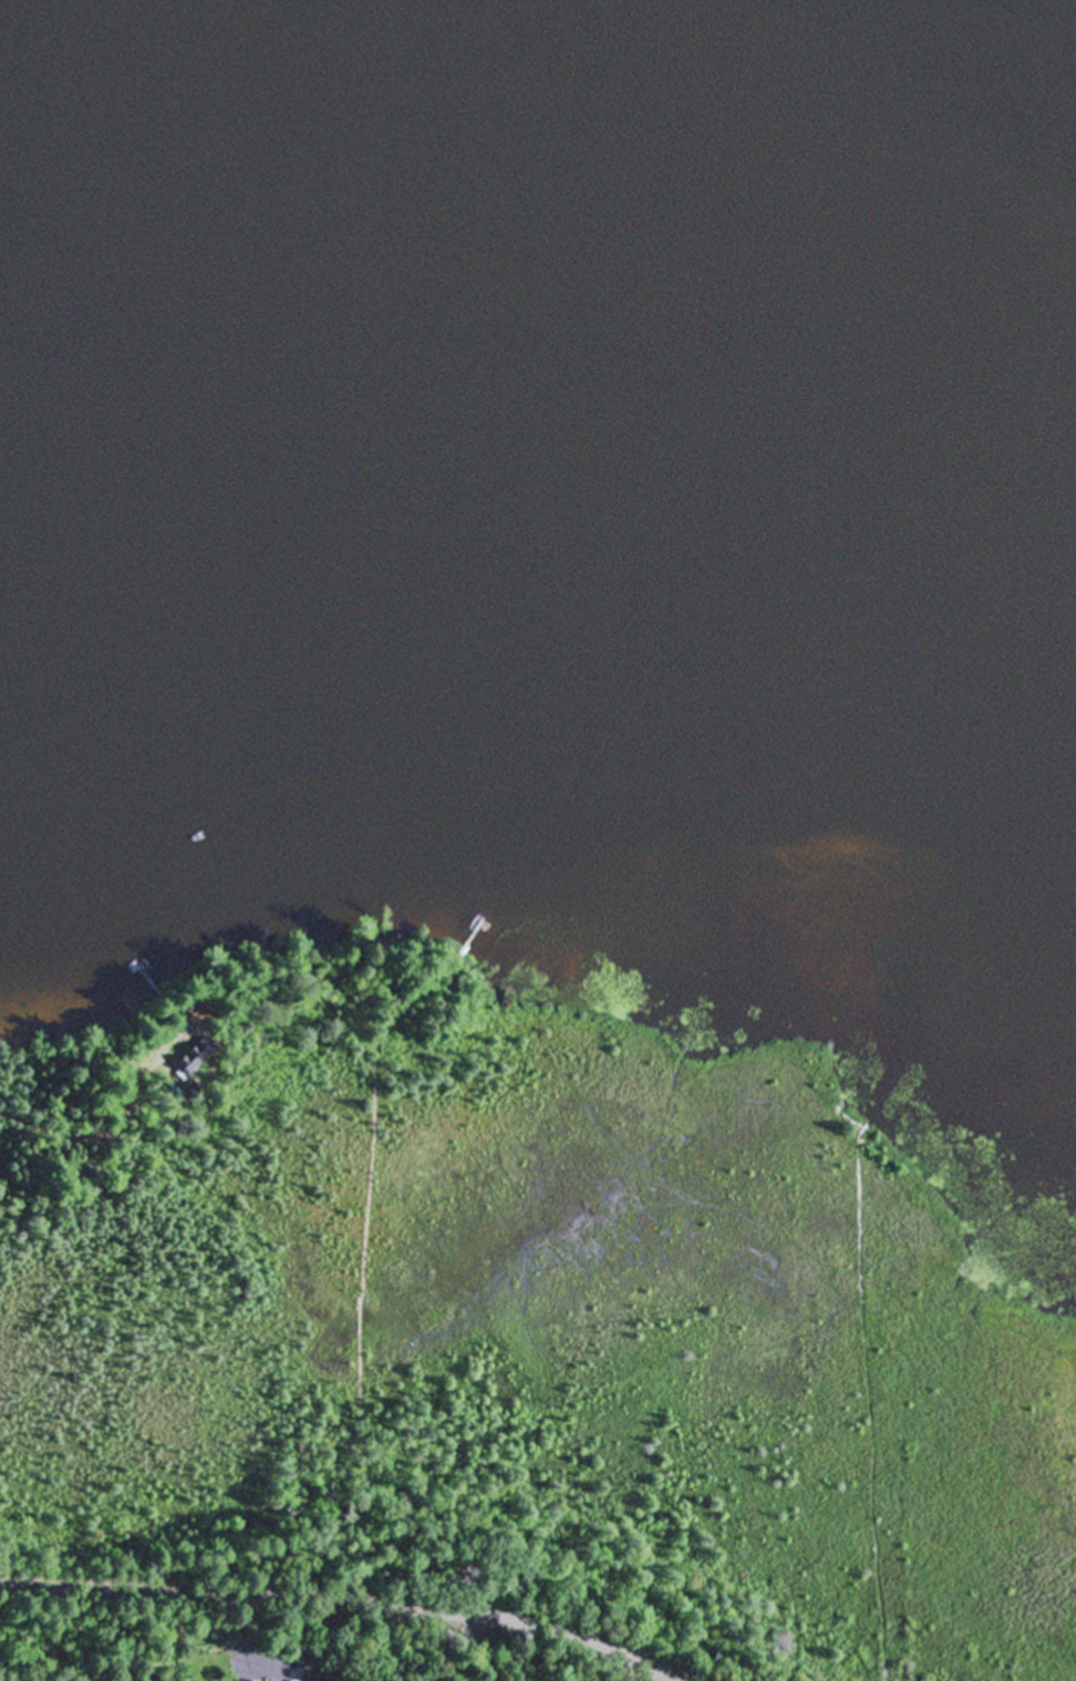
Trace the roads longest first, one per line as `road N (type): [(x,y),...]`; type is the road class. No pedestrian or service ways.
road 1 (residential): [(0,1578),(437,1602),(578,1631),(699,1680)]

